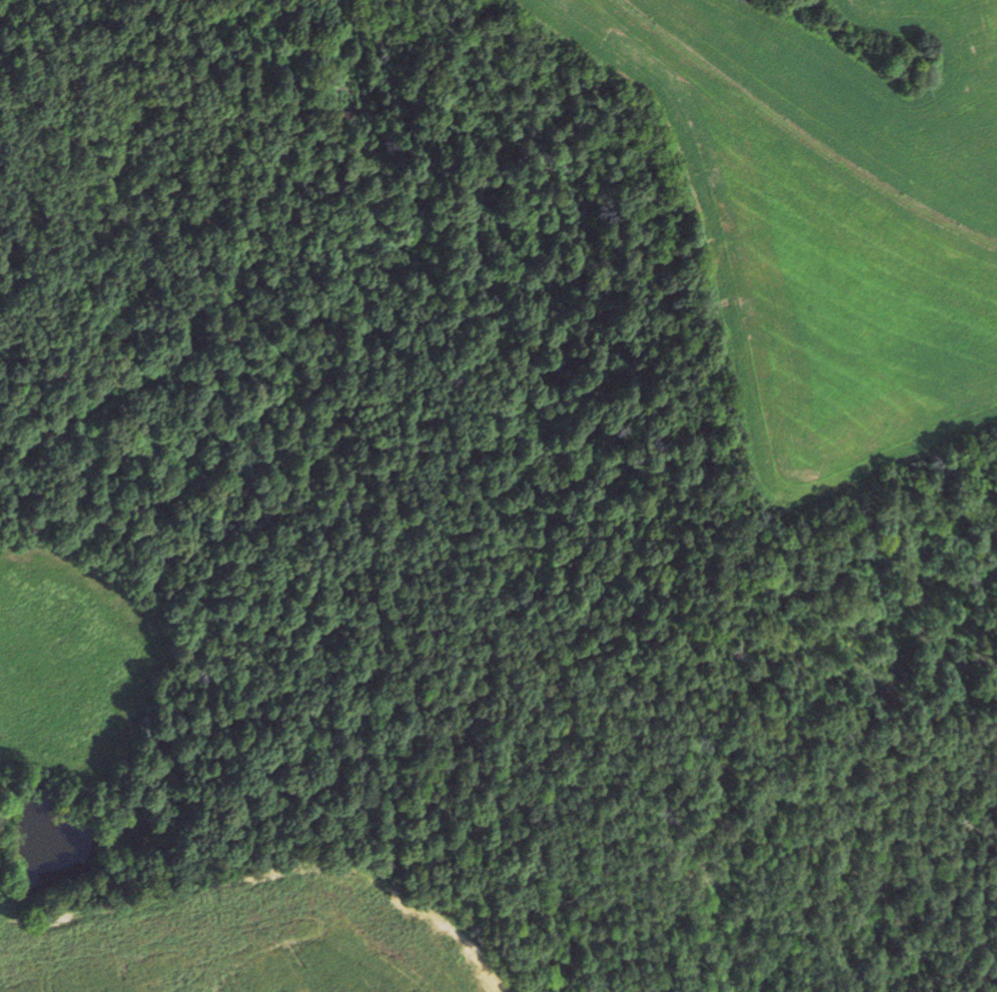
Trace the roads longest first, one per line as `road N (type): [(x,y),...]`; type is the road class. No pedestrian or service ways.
road 1 (residential): [(621,0),(788,123),(900,195),(996,242)]

